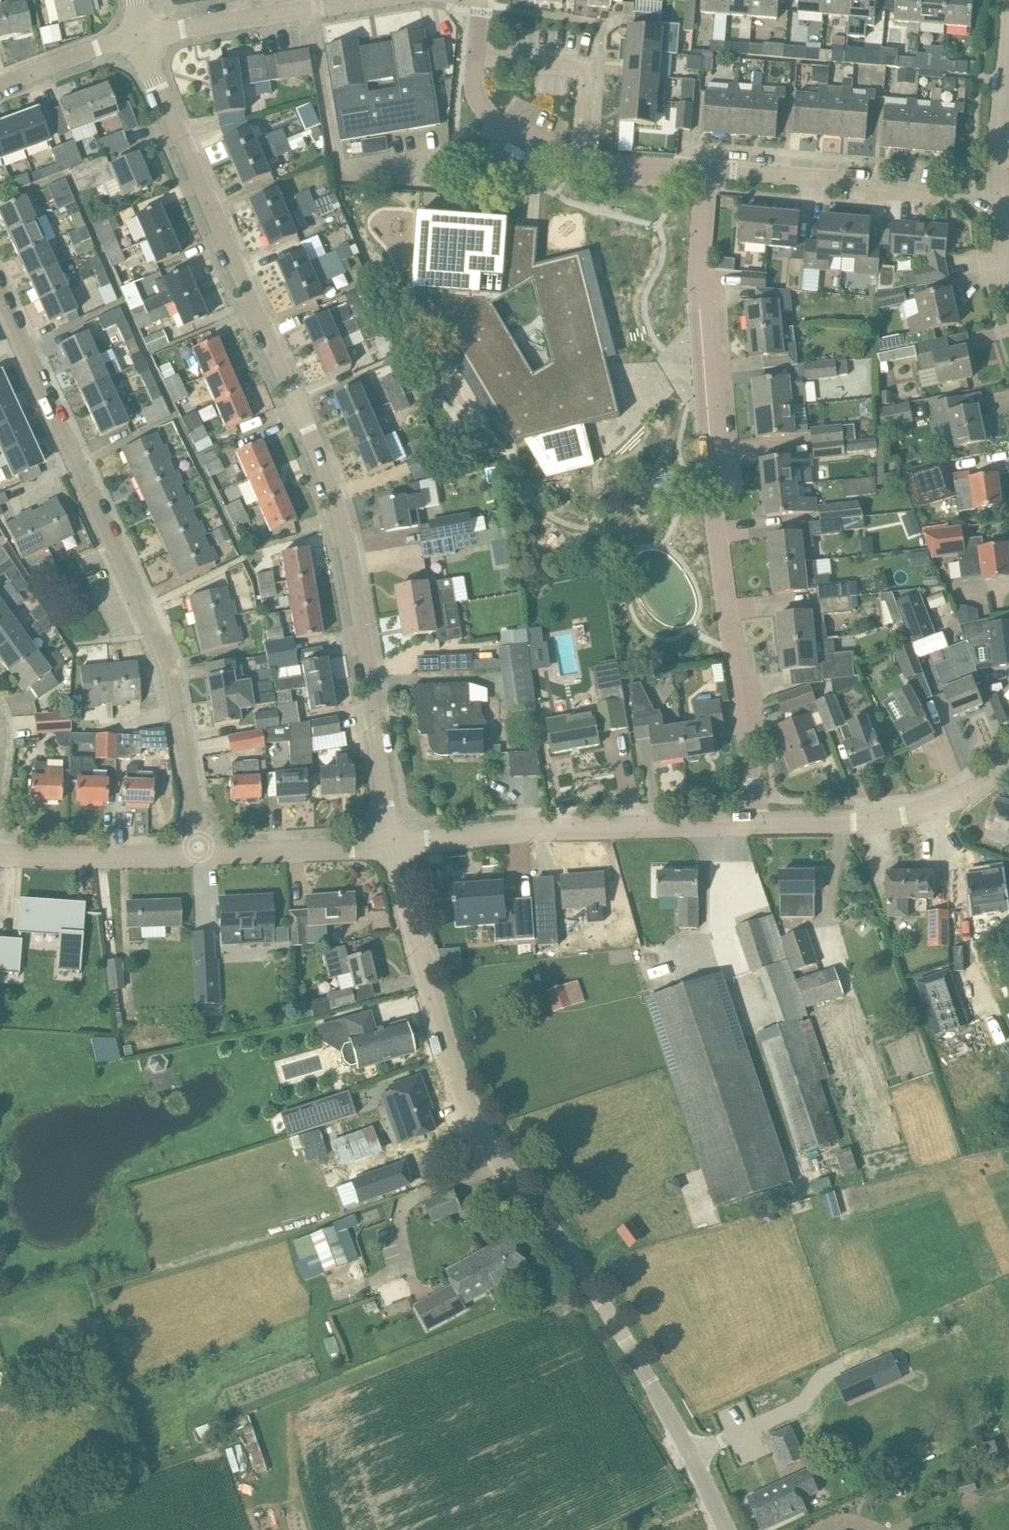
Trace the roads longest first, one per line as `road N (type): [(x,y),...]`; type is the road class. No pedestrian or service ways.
road 1 (unclassified): [(391,845),(334,496),(135,36)]
road 2 (unclassified): [(725,1529),(640,1362),(523,1191),(472,1098),(424,970),(391,845)]
road 3 (residential): [(757,825),(712,528),(715,439),(696,262),(705,174)]
road 4 (residential): [(199,853),(168,672),(0,296)]
road 5 (residential): [(391,845),(534,828),(757,825)]
road 6 (residential): [(998,203),(705,174)]
road 7 (residential): [(757,825),(880,821),(944,805),(1008,761)]
road 8 (residential): [(583,162),(589,65),(476,53)]
road 9 (residential): [(0,852),(199,853)]
road 10 (residential): [(199,853),(391,845)]
road 11 (residential): [(306,8),(135,36)]
road 12 (residential): [(583,162),(486,113),(474,84),(476,53)]
road 13 (residential): [(998,203),(1008,41)]
road 14 (residential): [(135,36),(0,82)]
road 15 (residential): [(705,174),(583,162)]

